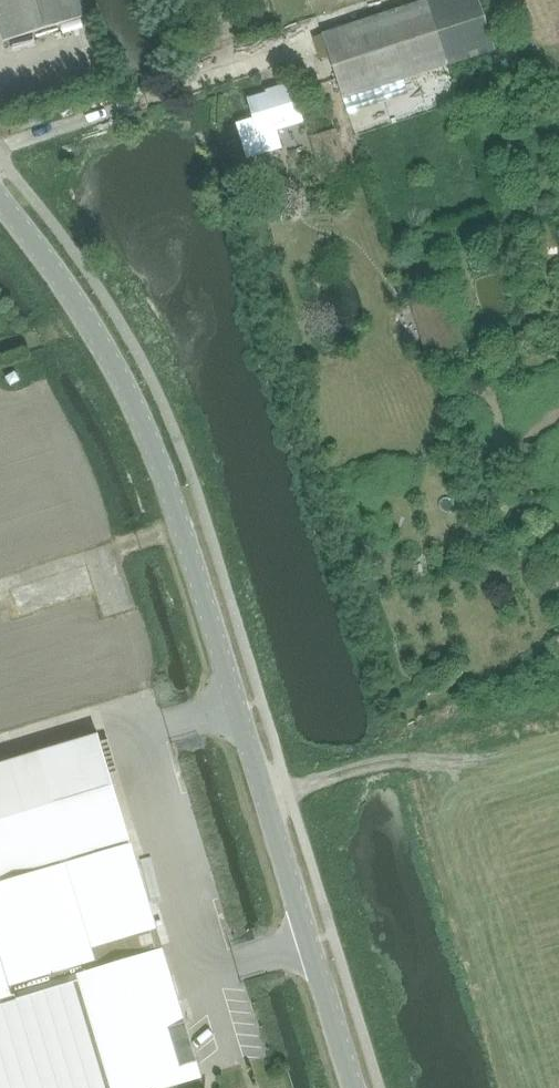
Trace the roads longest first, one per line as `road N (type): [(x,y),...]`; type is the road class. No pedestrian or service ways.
road 1 (unclassified): [(354,1087),(183,527),(136,400),(86,314),(0,202)]
road 2 (track): [(558,739),(466,765),(385,759),(264,796)]

